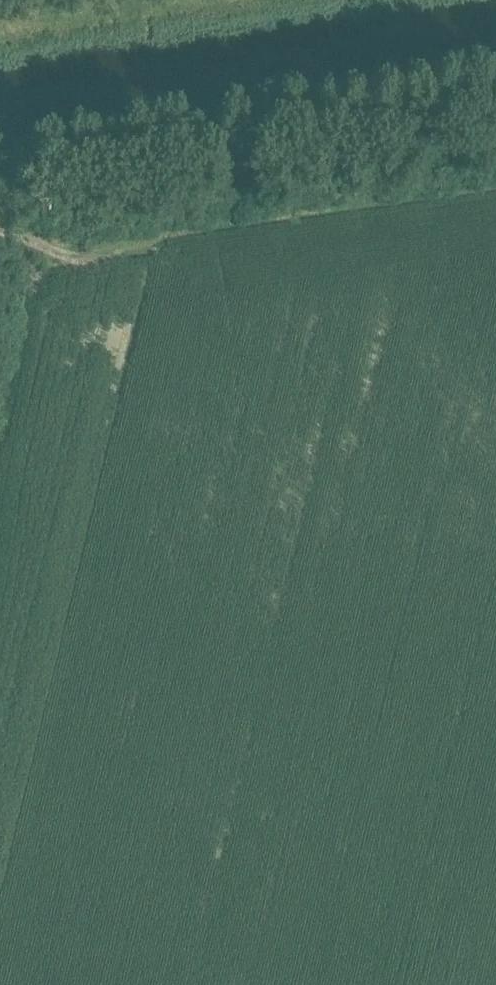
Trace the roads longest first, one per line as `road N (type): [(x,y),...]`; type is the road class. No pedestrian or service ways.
road 1 (track): [(495,131),(0,206)]

